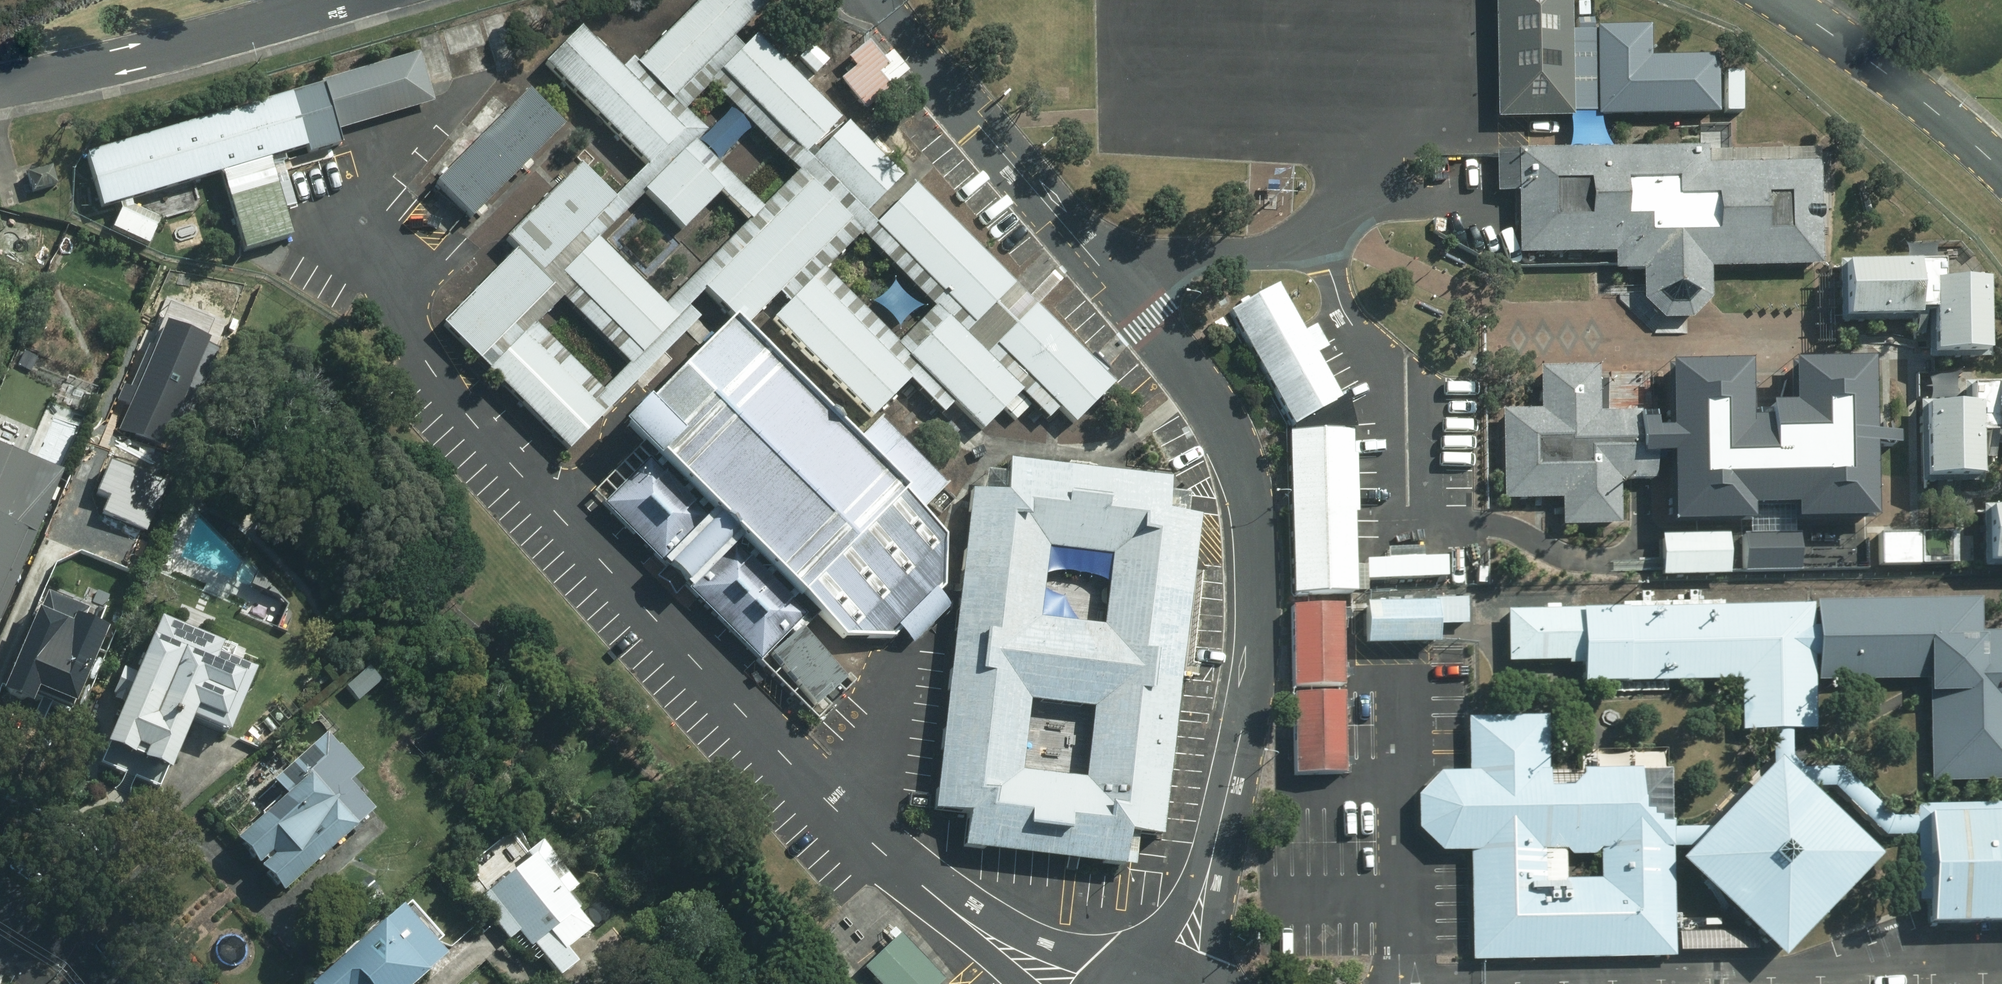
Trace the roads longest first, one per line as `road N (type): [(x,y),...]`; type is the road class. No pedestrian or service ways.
road 1 (residential): [(1776,0),(1928,106),(2001,171)]
road 2 (residential): [(6,890),(100,983)]

